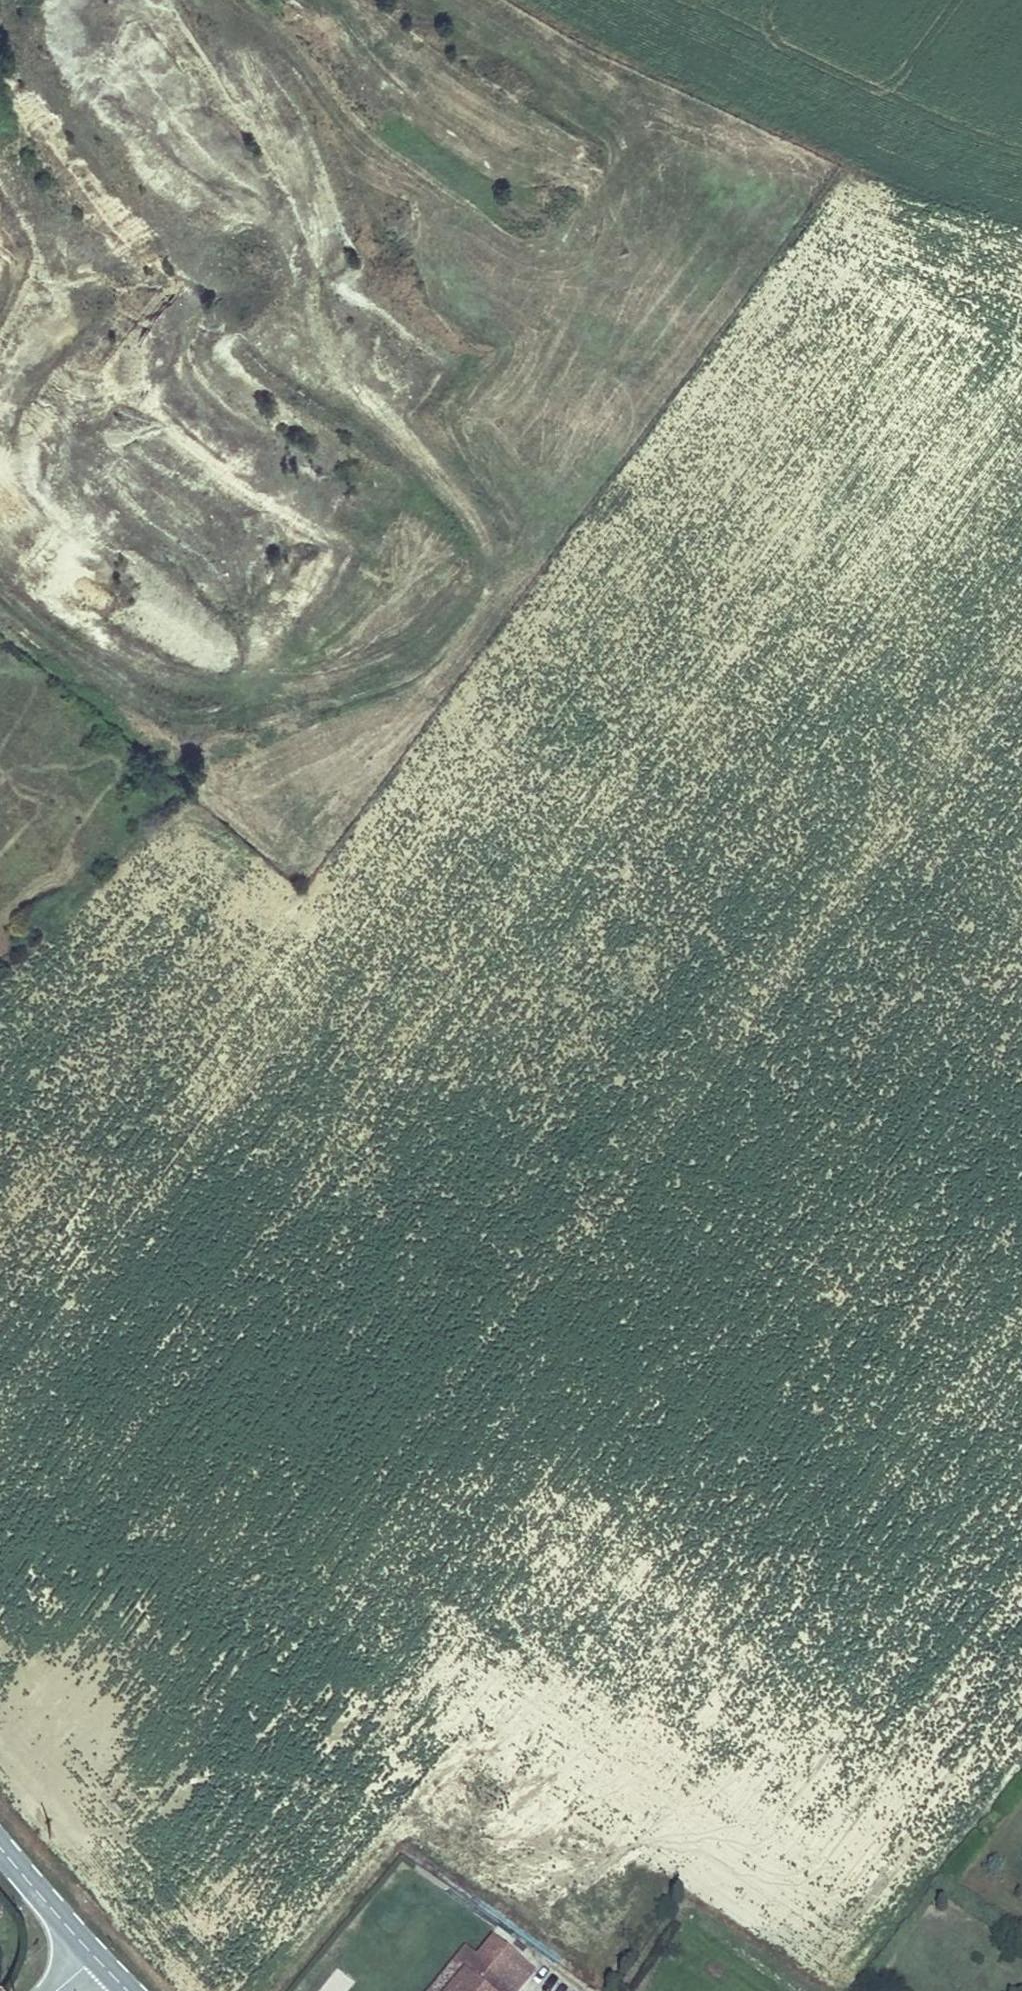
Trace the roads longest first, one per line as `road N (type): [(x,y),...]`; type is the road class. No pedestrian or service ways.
road 1 (secondary): [(0,1845),(95,1958)]

